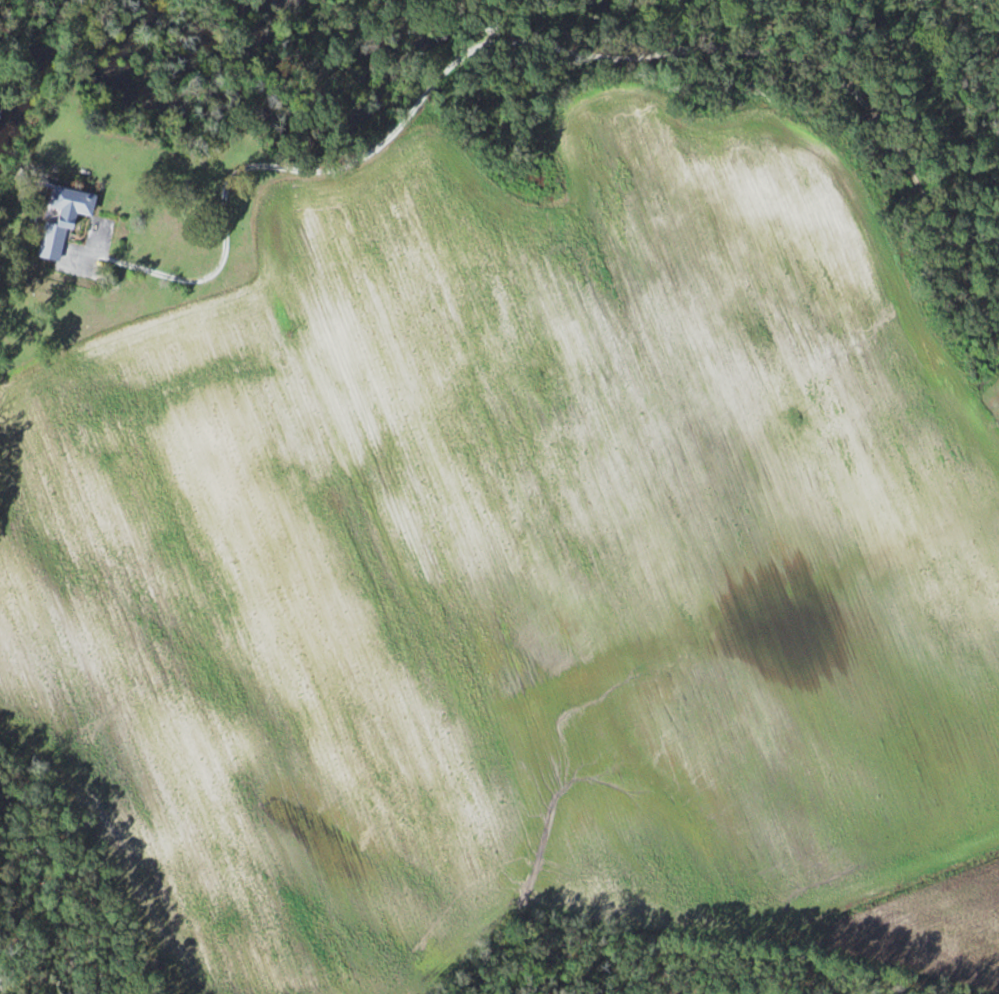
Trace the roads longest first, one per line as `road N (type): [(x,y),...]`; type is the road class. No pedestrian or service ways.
road 1 (residential): [(998,352),(905,164),(830,67),(728,47),(627,58),(476,43),(440,75),(415,115),(350,162),(230,174),(223,267),(204,283),(147,275),(113,260)]

